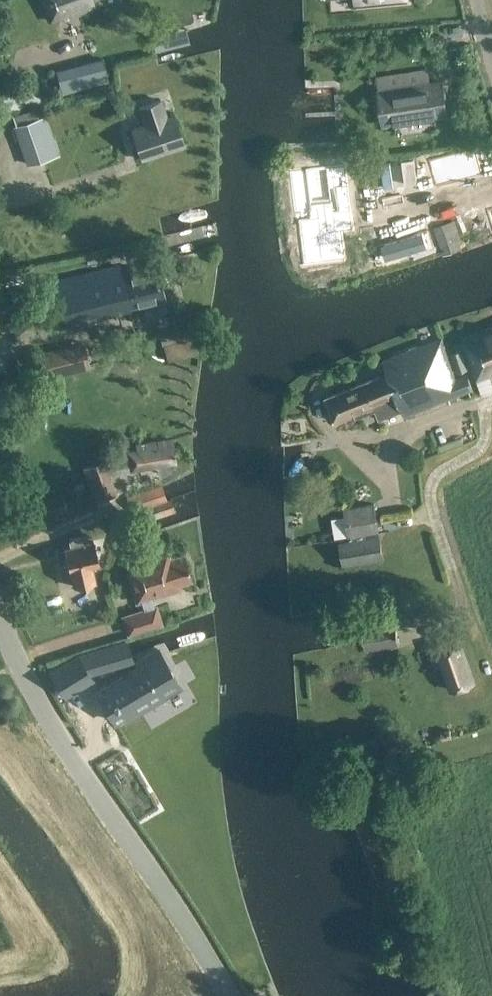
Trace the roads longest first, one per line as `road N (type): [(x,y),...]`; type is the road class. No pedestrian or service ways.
road 1 (tertiary): [(227,995),(49,720),(0,620)]

